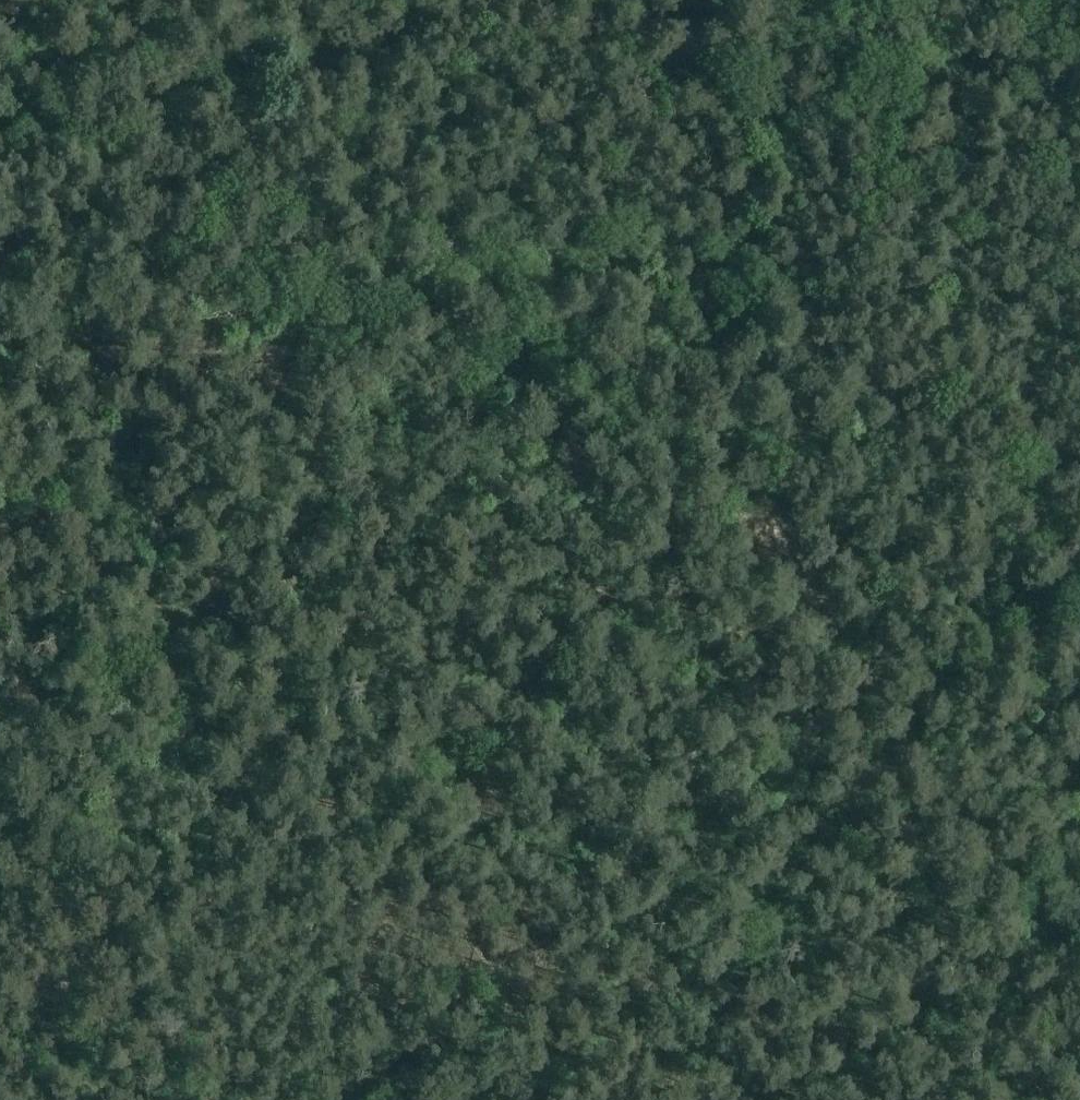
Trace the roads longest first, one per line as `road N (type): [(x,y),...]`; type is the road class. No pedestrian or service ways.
road 1 (track): [(0,16),(24,8),(31,128),(88,324),(131,376),(198,323),(294,361),(379,380),(446,478),(523,558),(577,599),(657,620),(734,605),(796,522),(805,415),(895,343),(938,329),(1030,385),(1079,427)]
road 2 (track): [(853,649),(876,722),(920,794),(1048,1099)]

